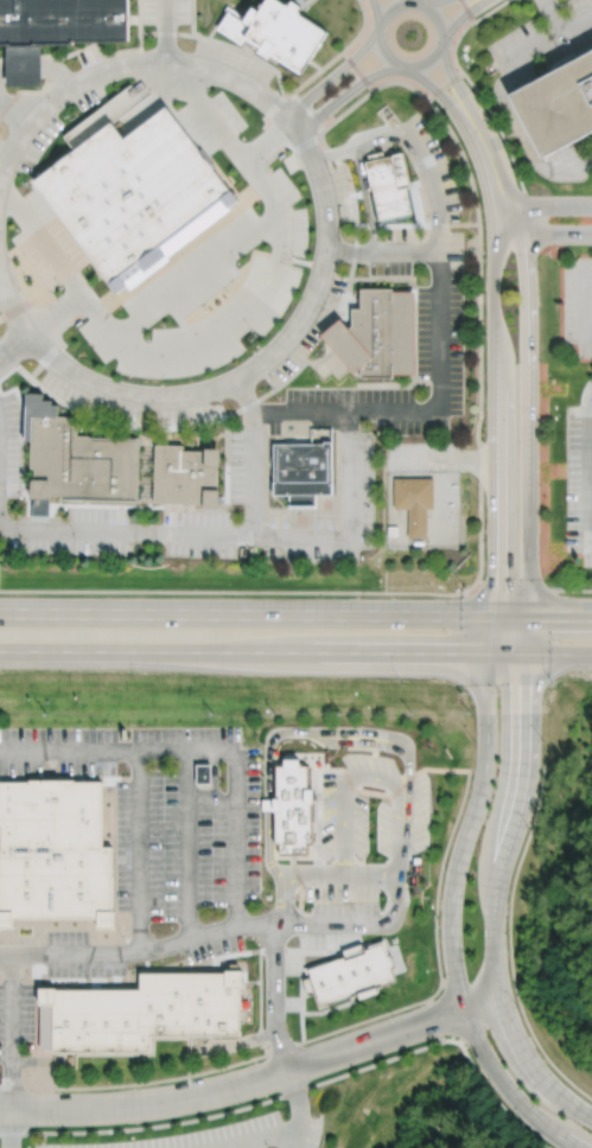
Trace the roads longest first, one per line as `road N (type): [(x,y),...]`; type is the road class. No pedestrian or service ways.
road 1 (primary): [(0,651),(591,654)]
road 2 (primary): [(591,616),(0,615)]
road 3 (residential): [(496,616),(484,773),(453,880),(452,958),(464,1008),(495,1071),(539,1121),(577,1147)]
road 4 (residential): [(591,1117),(533,1065),(508,1019),(495,965),(495,897),(528,768),(529,616)]
road 5 (residential): [(0,1110),(140,1104),(218,1090),(501,995)]
road 6 (residential): [(529,616),(527,264),(522,234),(502,206)]
road 7 (residential): [(502,206),(494,296),(501,412),(496,616)]

